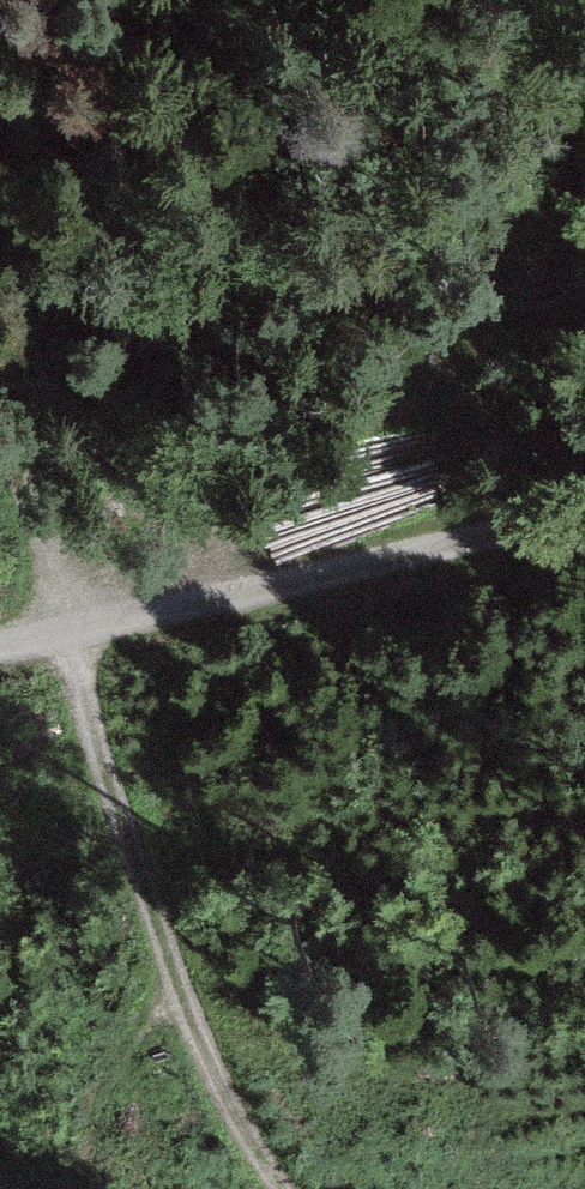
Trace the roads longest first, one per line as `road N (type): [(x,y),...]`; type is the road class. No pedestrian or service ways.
road 1 (track): [(0,414),(54,645),(191,1022),(246,1136),(285,1188)]
road 2 (track): [(0,660),(584,500)]

